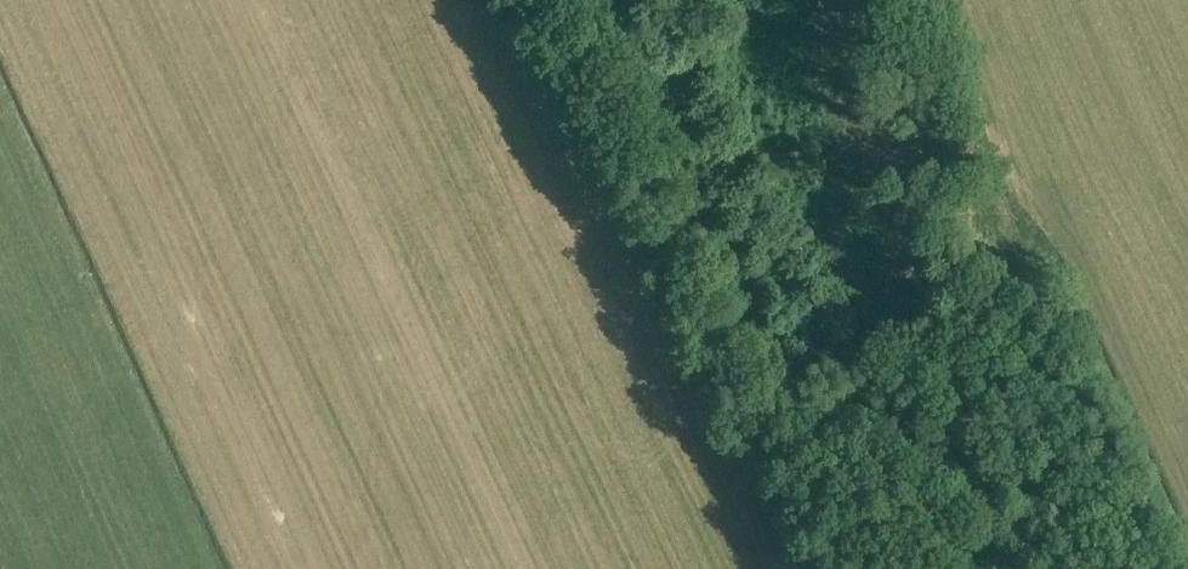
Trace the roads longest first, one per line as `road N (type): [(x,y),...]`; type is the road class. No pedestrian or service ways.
road 1 (track): [(603,0),(719,242),(798,380),(817,403),(845,413),(890,407),(942,385),(1030,568)]

